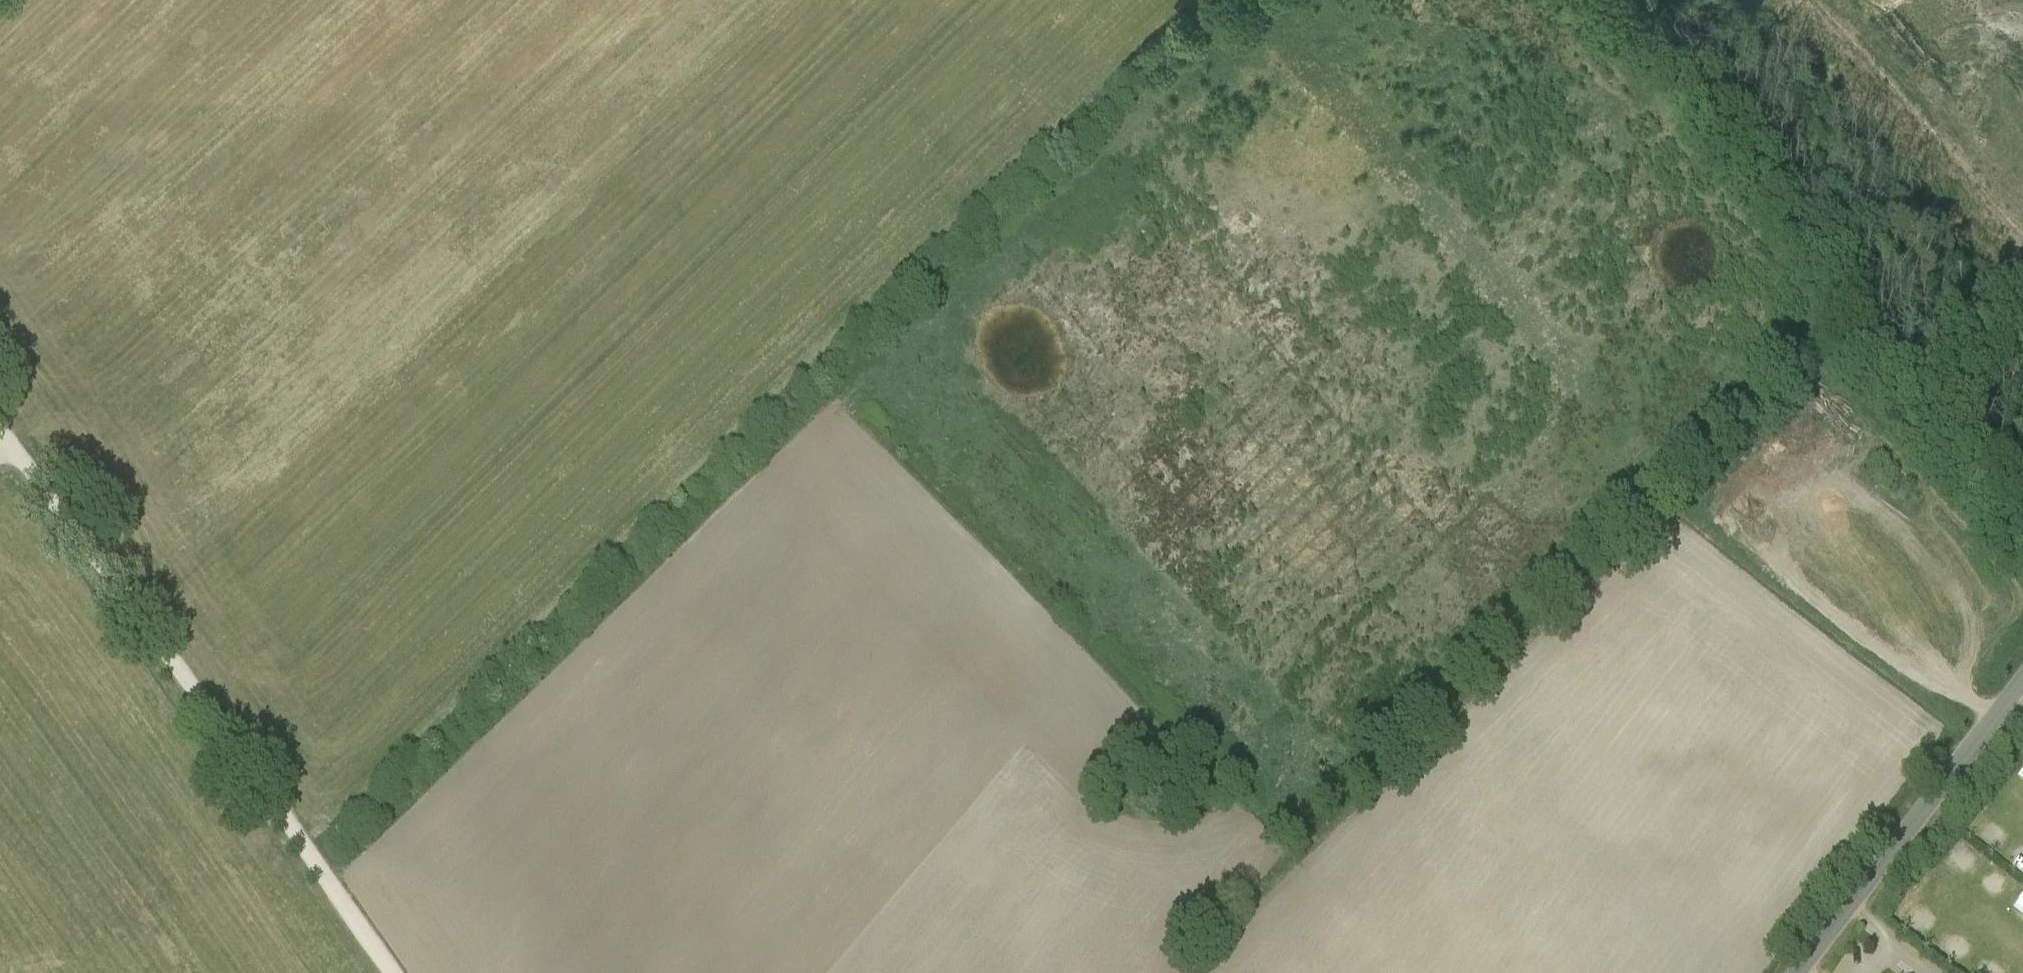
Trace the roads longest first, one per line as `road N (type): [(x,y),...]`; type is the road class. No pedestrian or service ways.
road 1 (track): [(0,429),(392,972)]
road 2 (unclassified): [(1797,972),(2022,682)]

